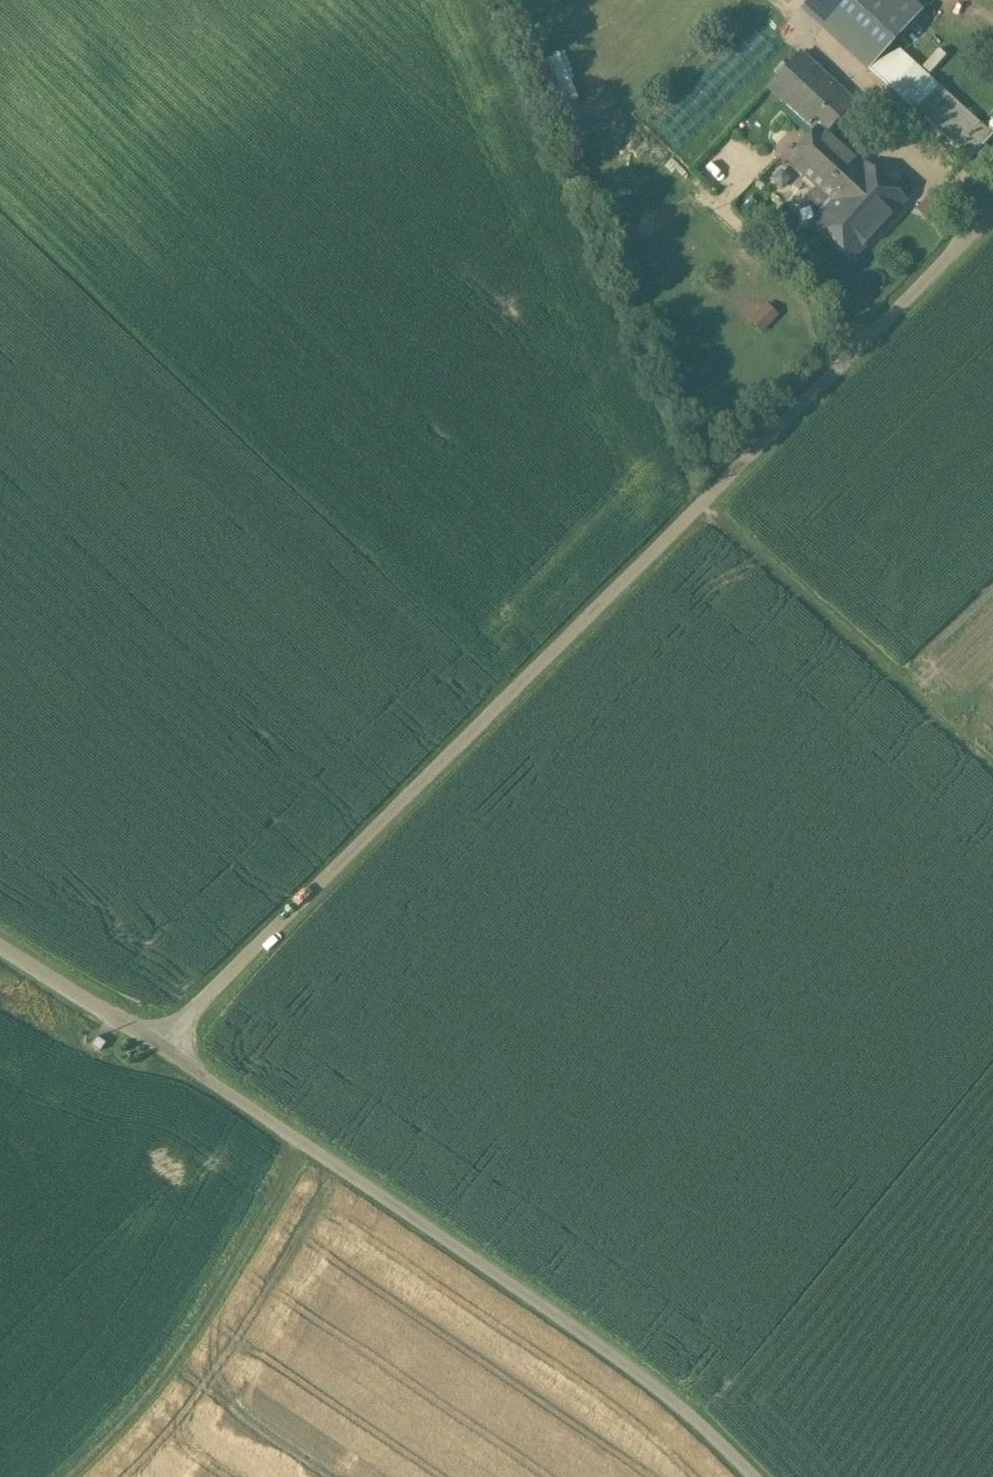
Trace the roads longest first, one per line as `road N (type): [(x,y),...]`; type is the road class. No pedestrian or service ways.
road 1 (unclassified): [(166,1050),(200,1004),(992,211)]
road 2 (unclassified): [(166,1050),(637,1375),(751,1476)]
road 3 (track): [(59,1476),(177,1354),(238,1261),(292,1137)]
road 4 (unclassified): [(0,951),(166,1050)]

